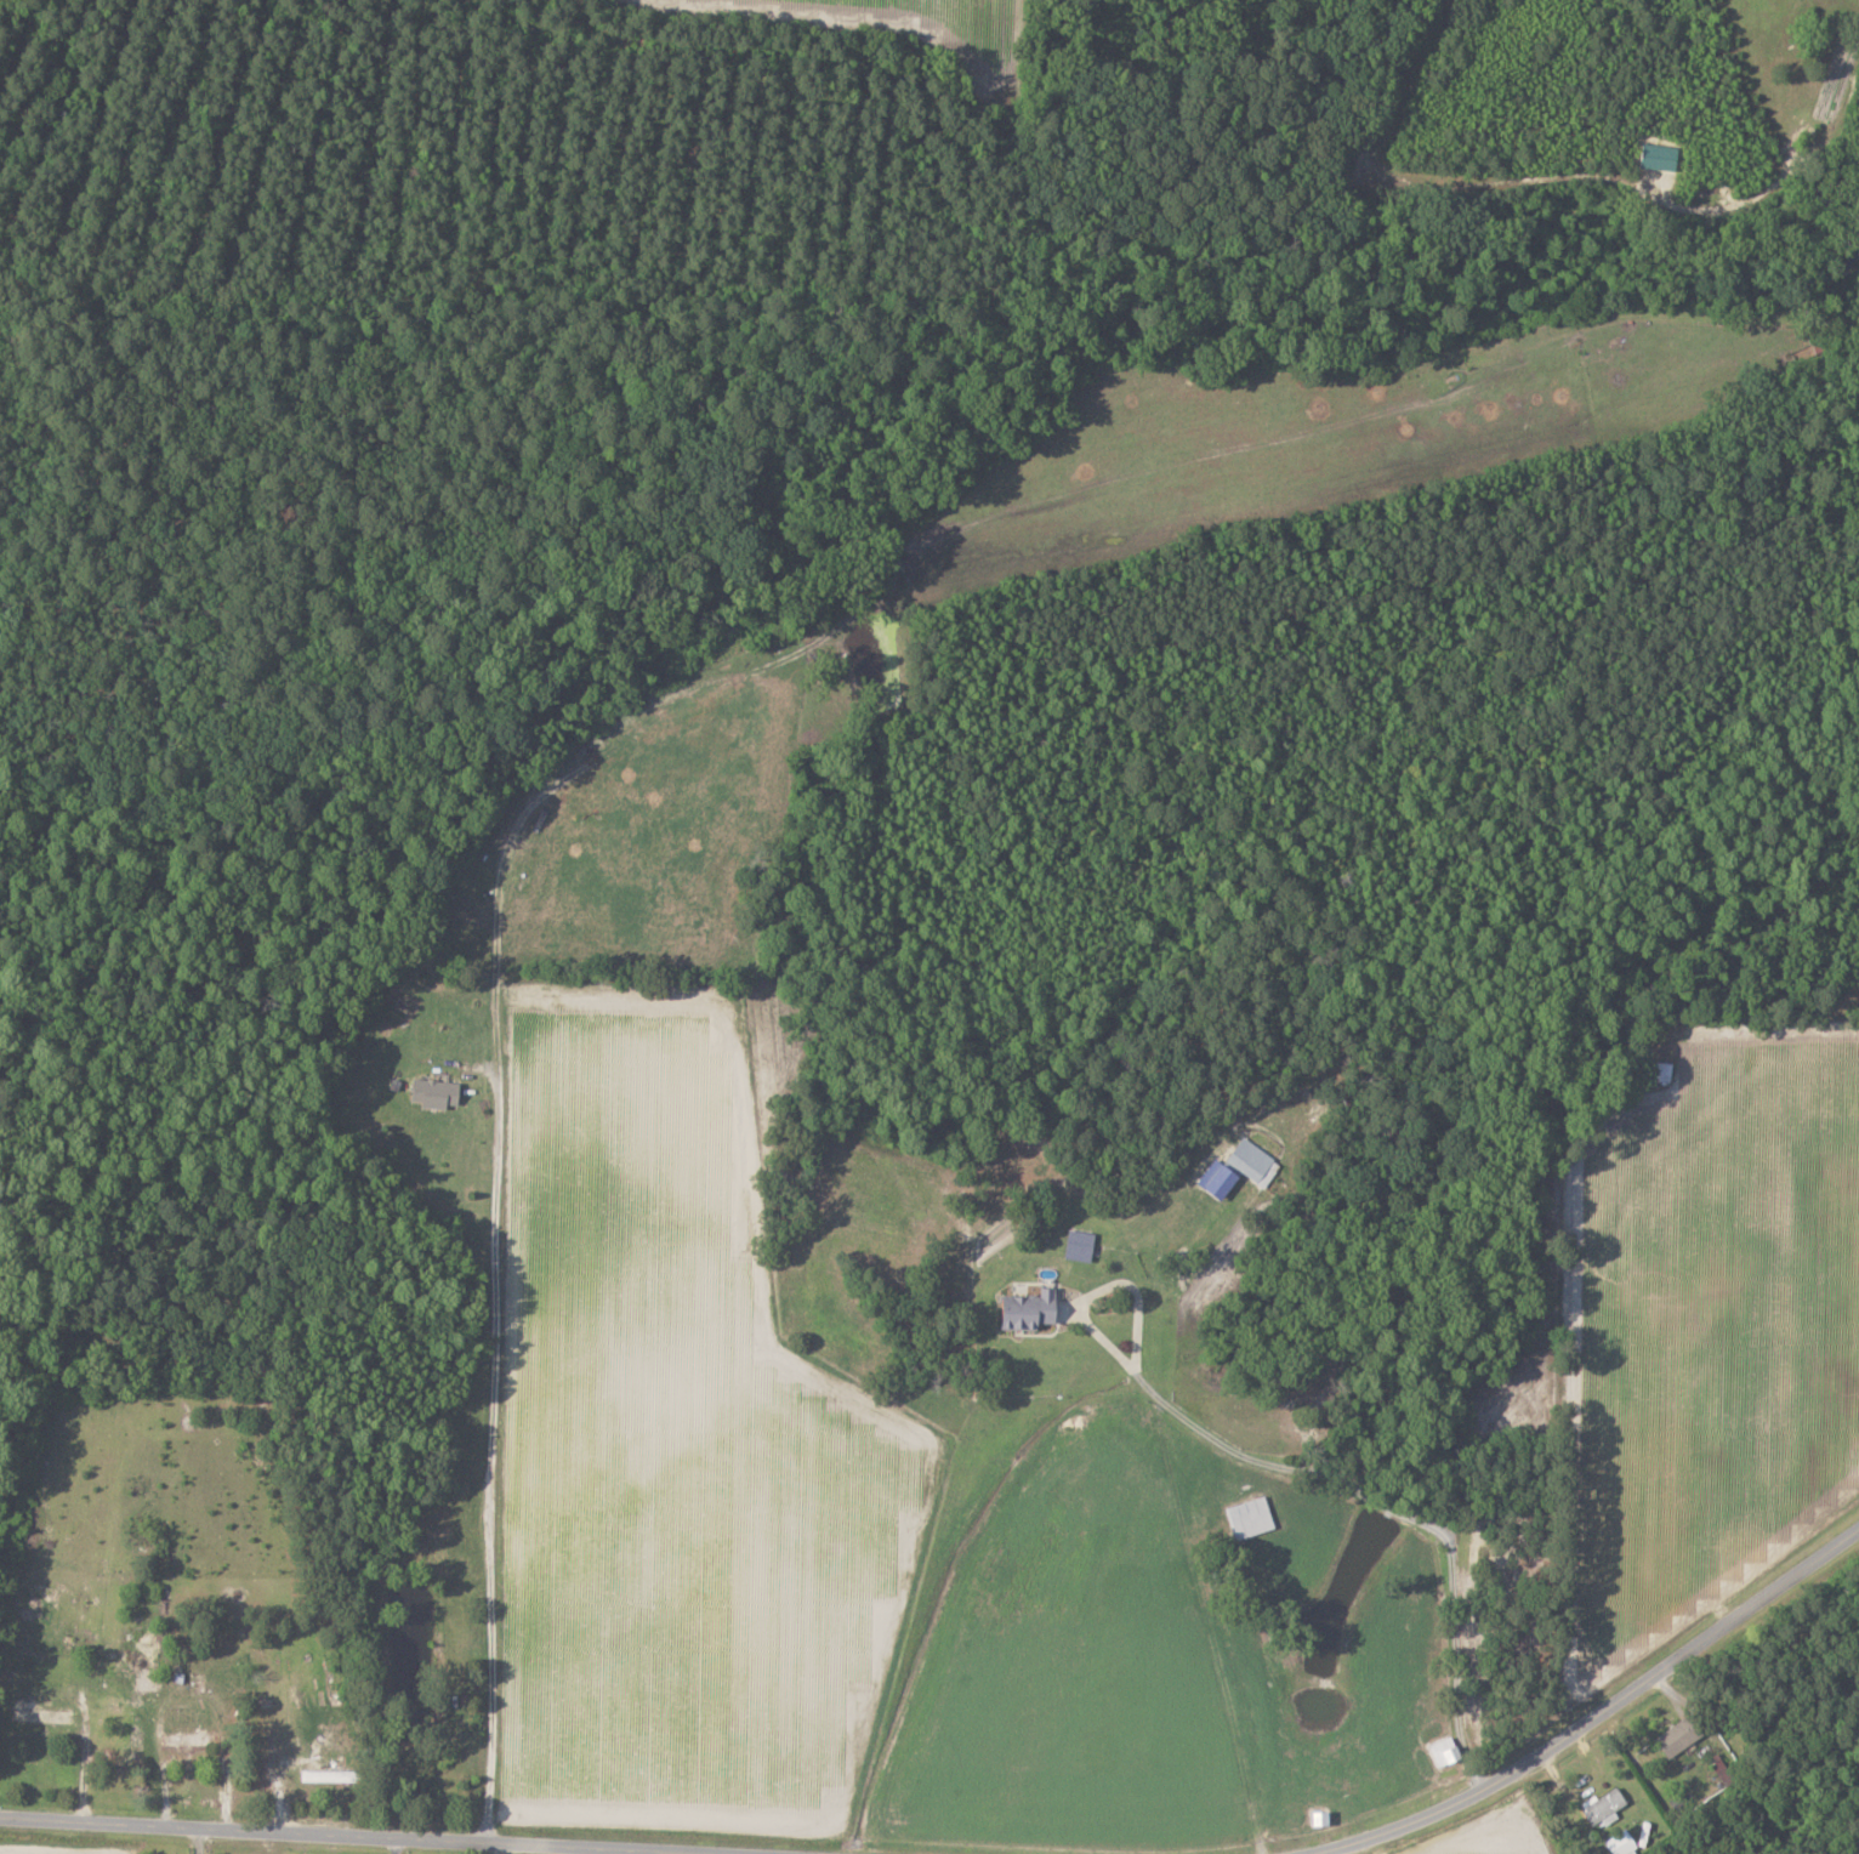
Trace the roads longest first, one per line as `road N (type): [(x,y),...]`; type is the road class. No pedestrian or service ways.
road 1 (residential): [(0,1816),(712,1853)]
road 2 (residential): [(1321,1853),(1378,1841),(1505,1784),(1858,1533)]

